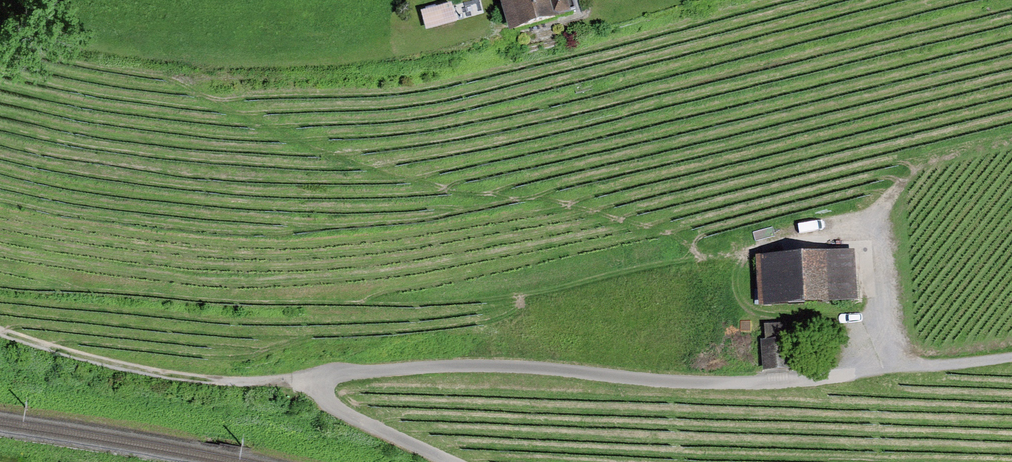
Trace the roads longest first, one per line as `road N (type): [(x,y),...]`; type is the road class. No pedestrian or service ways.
road 1 (track): [(318,380),(334,372),(447,366),(747,383),(1011,357)]
road 2 (track): [(0,331),(124,367),(215,382),(318,380)]
road 3 (track): [(318,380),(335,408),(455,461)]
road 4 (track): [(873,219),(891,368)]

